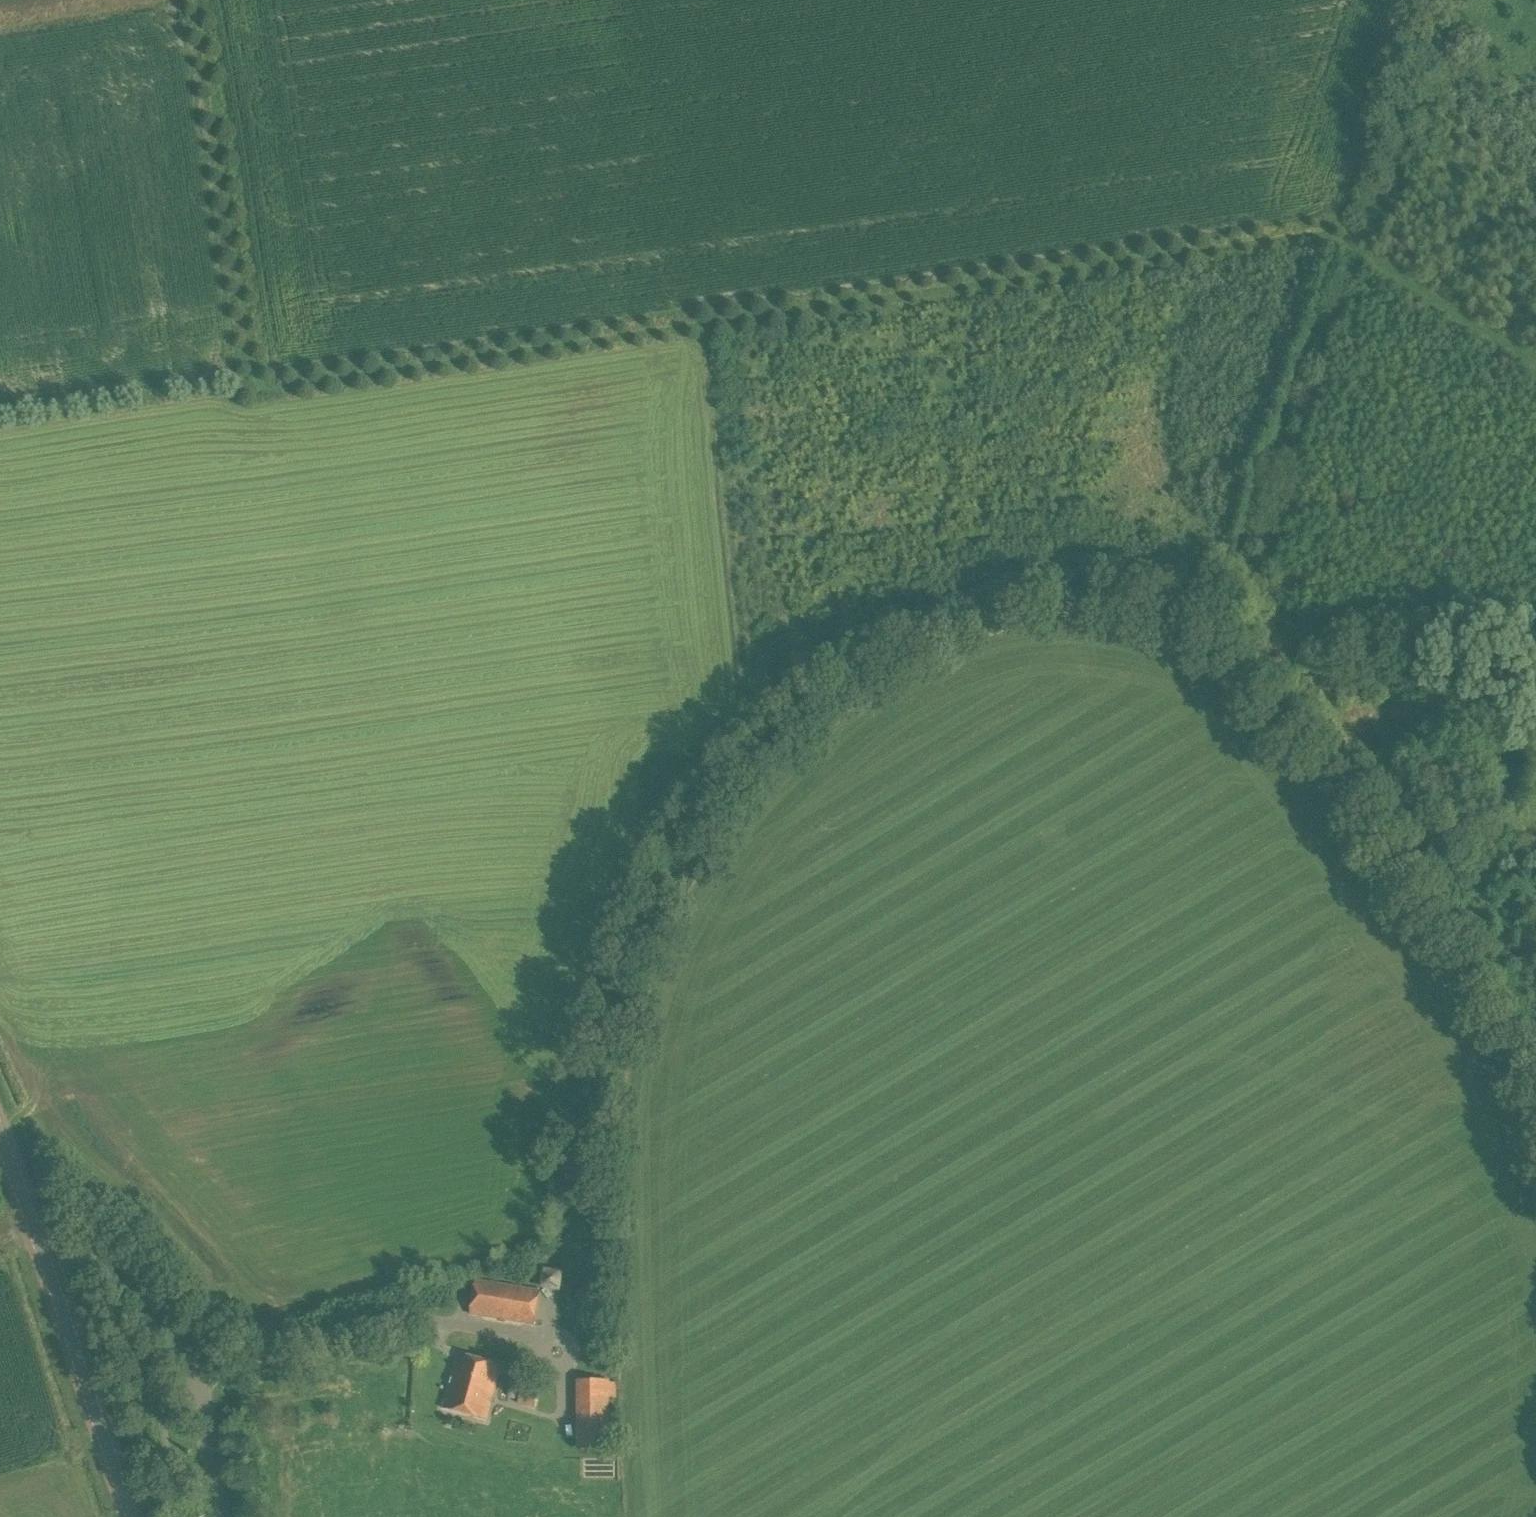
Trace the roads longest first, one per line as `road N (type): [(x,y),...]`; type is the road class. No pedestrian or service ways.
road 1 (unclassified): [(230,1516),(182,1317),(103,1263),(77,1257),(46,1264)]
road 2 (secondary): [(135,1516),(46,1264)]
road 3 (secondary): [(46,1264),(0,1124)]

